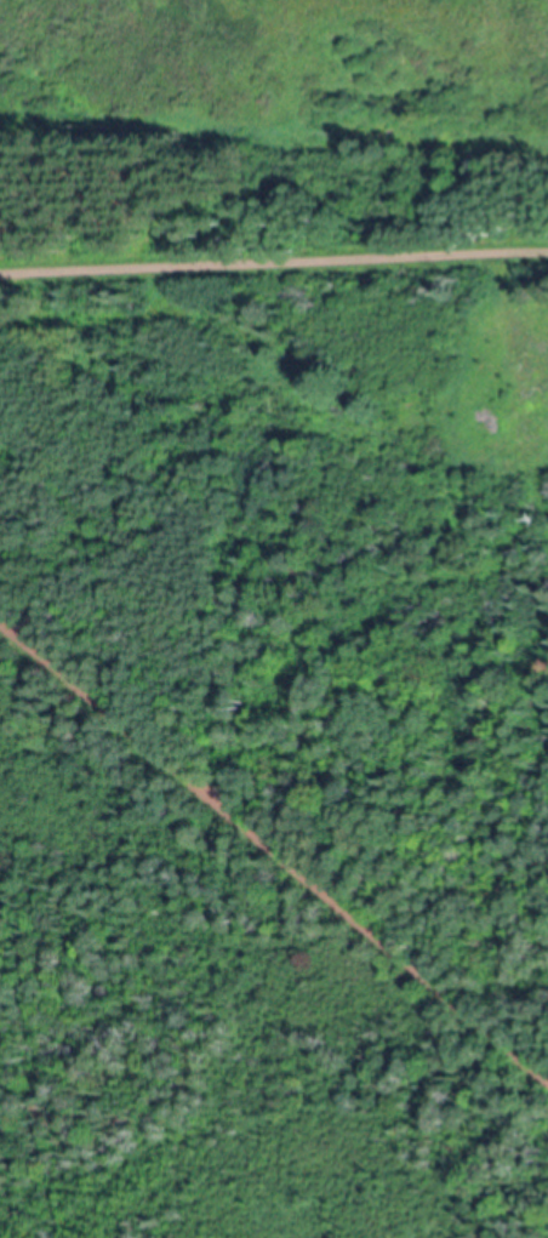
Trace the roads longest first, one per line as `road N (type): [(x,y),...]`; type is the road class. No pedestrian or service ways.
road 1 (track): [(0,621),(547,1077)]

